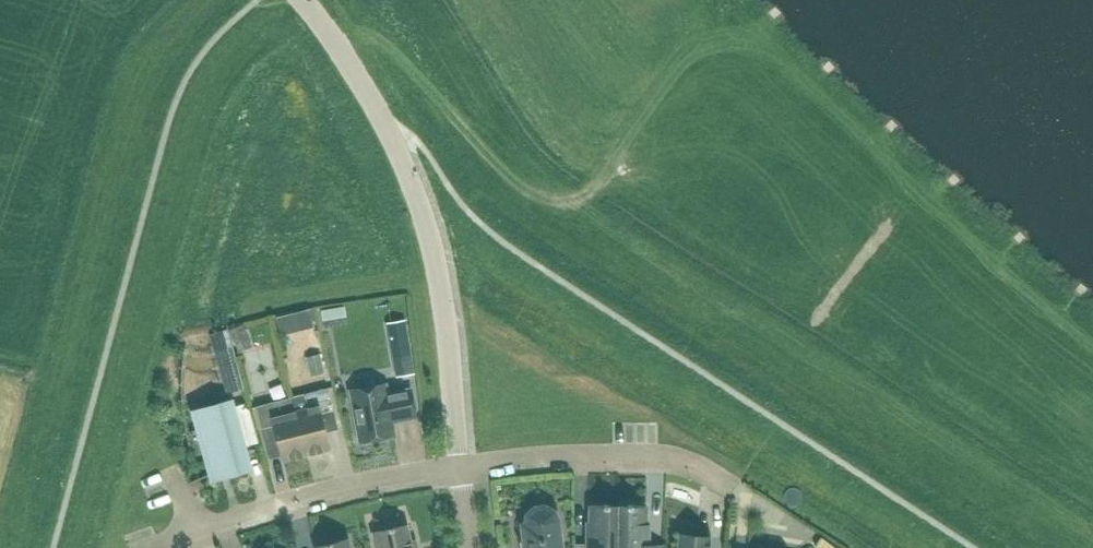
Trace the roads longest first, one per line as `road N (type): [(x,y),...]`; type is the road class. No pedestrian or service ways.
road 1 (unclassified): [(456,467),(436,261),(415,192),(382,120),(300,0)]
road 2 (unclassified): [(456,467),(661,454),(724,486)]
road 3 (unclassified): [(193,529),(243,511),(456,467)]

